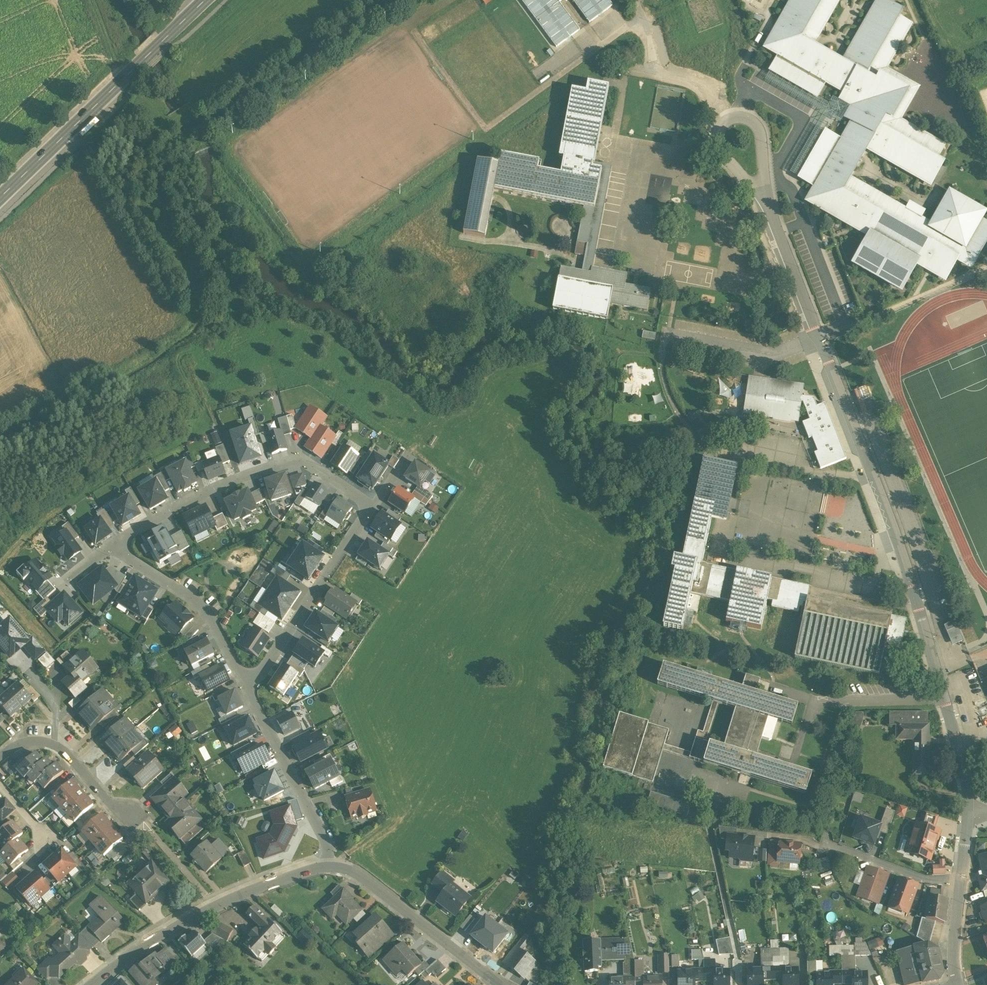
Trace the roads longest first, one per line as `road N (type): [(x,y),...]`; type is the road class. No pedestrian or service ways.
road 1 (residential): [(926,632),(899,541),(762,192)]
road 2 (residential): [(373,509),(300,460),(240,478),(117,543)]
road 3 (primary): [(0,199),(207,0)]
road 4 (residential): [(327,866),(188,917),(93,984)]
road 5 (residential): [(373,509),(247,692)]
road 6 (residential): [(499,984),(337,862),(327,866)]
road 7 (residential): [(247,692),(209,613),(117,543)]
road 8 (residential): [(327,866),(324,841),(247,692)]
road 9 (residential): [(960,882),(829,844),(774,838)]
road 10 (residential): [(926,632),(963,766),(967,812)]
road 11 (residential): [(0,760),(31,744),(61,749),(108,799),(132,812)]

